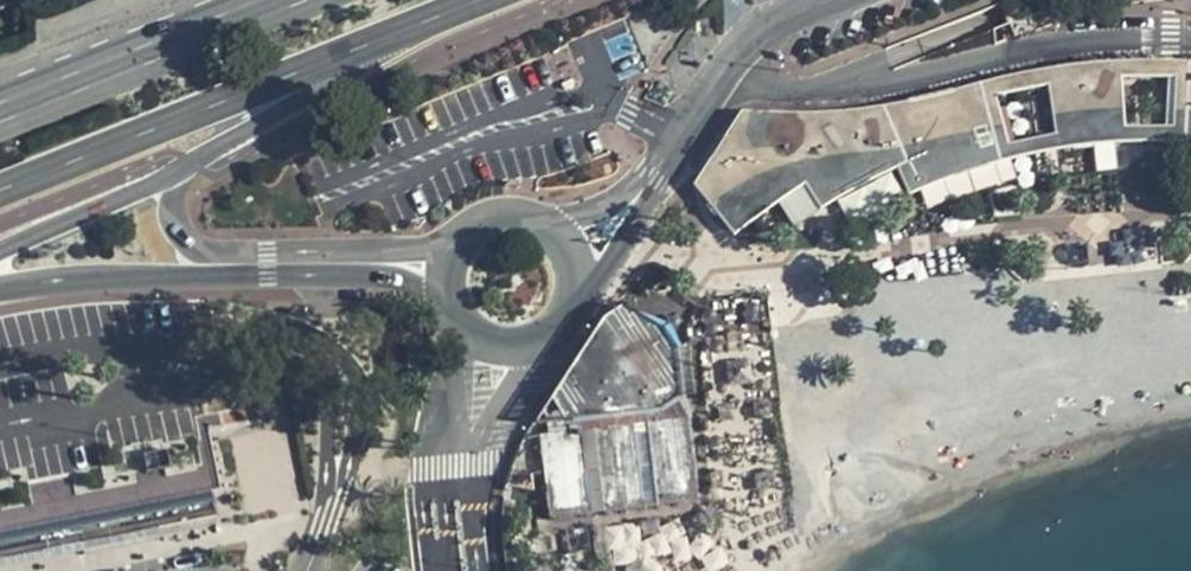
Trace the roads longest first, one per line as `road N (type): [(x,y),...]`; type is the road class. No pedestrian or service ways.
road 1 (tertiary): [(0,286),(73,277),(380,274),(447,306)]
road 2 (primary): [(0,187),(414,21)]
road 3 (primary): [(466,237),(420,247),(202,250),(174,217),(173,173)]
road 4 (primary): [(279,0),(0,111)]
road 5 (primary): [(173,173),(353,71),(414,21)]
road 6 (tertiary): [(653,177),(744,49),(819,0)]
road 7 (tertiary): [(447,306),(469,338),(487,349),(529,351),(560,333),(578,283)]
road 8 (primary): [(0,249),(173,173)]
road 9 (tertiary): [(578,283),(618,249),(653,177)]
road 10 (tertiary): [(653,177),(613,206),(538,225)]

